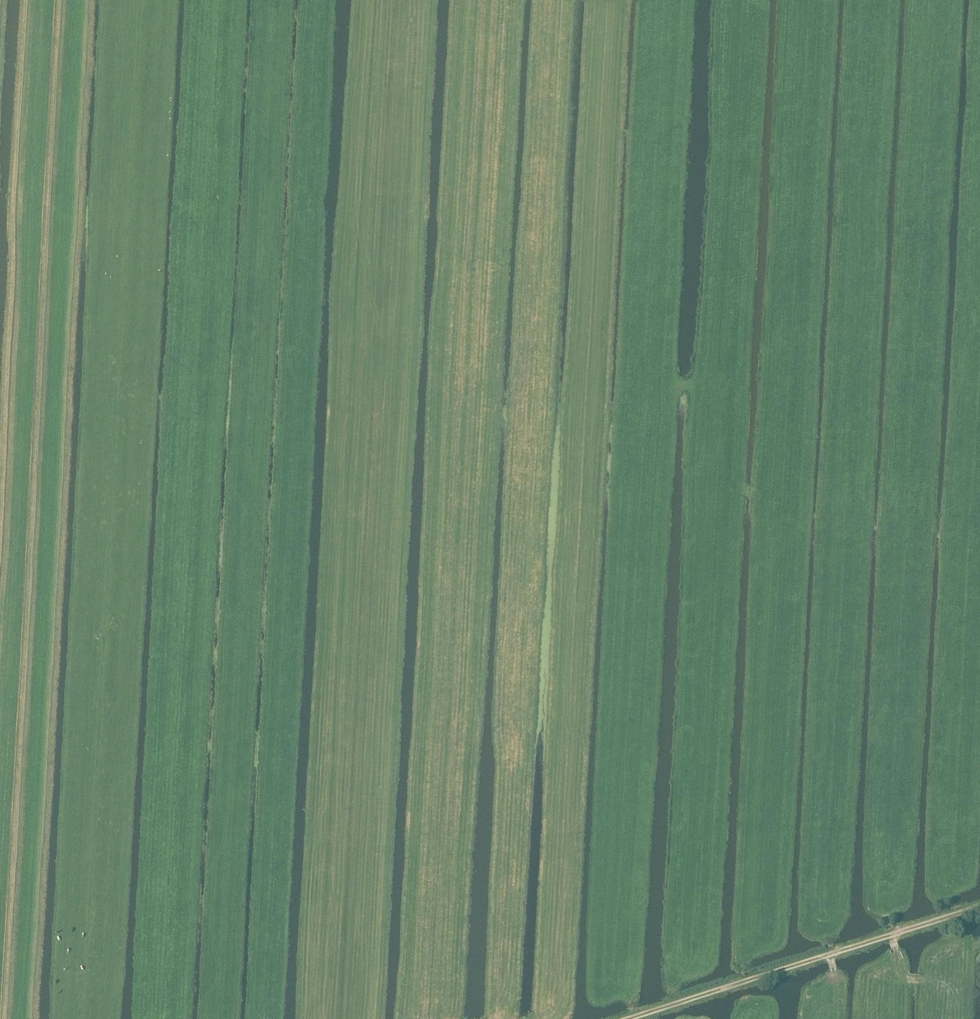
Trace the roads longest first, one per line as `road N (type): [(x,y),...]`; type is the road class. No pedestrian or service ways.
road 1 (track): [(619,1018),(979,905)]

